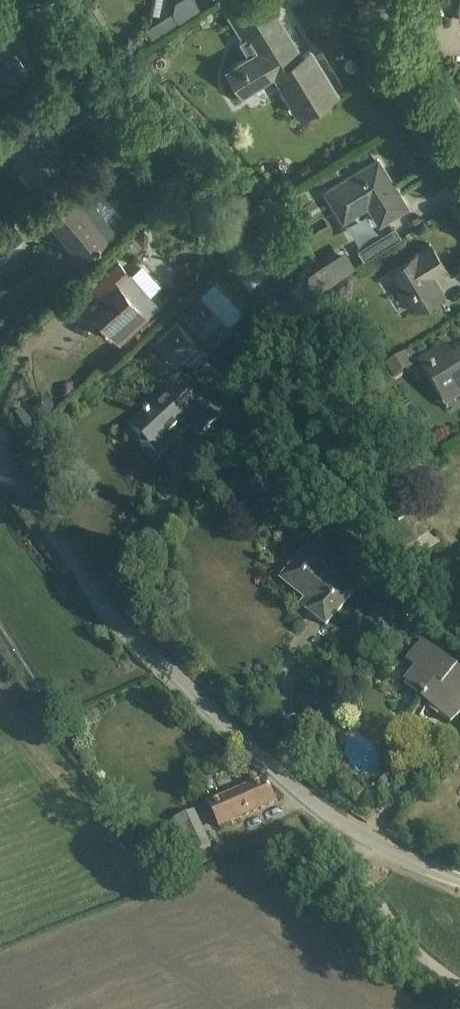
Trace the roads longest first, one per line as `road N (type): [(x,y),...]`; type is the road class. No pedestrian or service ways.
road 1 (unclassified): [(459,880),(339,828),(129,640),(0,476)]
road 2 (track): [(339,828),(396,929),(459,983)]
road 3 (residential): [(459,172),(382,46),(379,0)]

